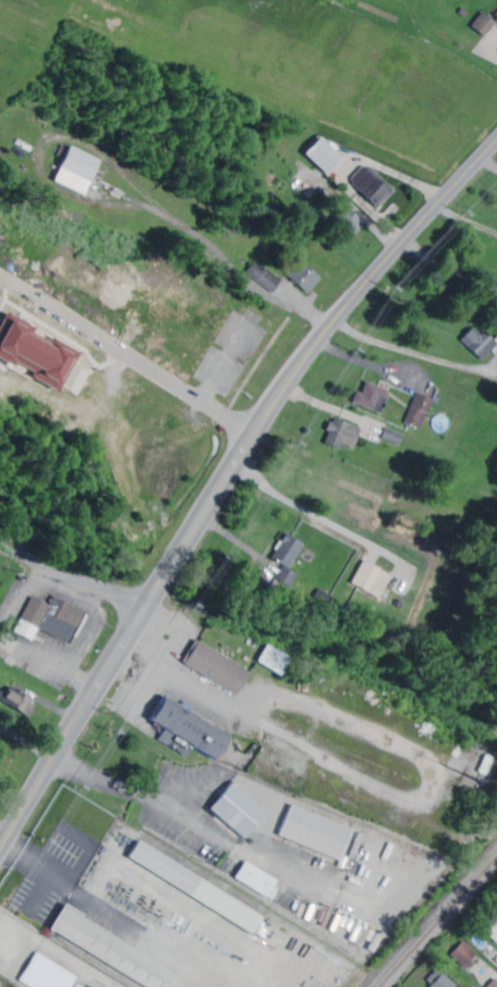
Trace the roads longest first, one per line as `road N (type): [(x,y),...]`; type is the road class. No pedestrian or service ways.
road 1 (secondary): [(336,321),(60,757)]
road 2 (residential): [(260,433),(0,277)]
road 3 (secondary): [(496,142),(336,321)]
road 4 (residential): [(0,545),(150,611)]

